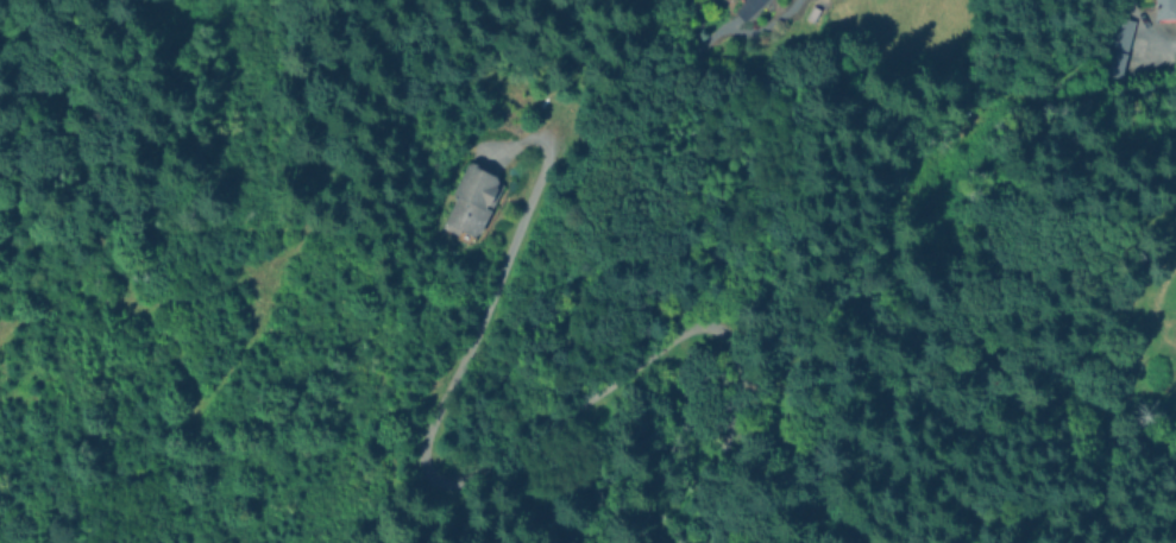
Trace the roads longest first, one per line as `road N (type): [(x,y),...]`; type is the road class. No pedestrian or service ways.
road 1 (residential): [(558,140),(433,425),(425,467),(445,488),(468,487),(678,337),(713,327),(734,339),(738,367),(703,542)]

